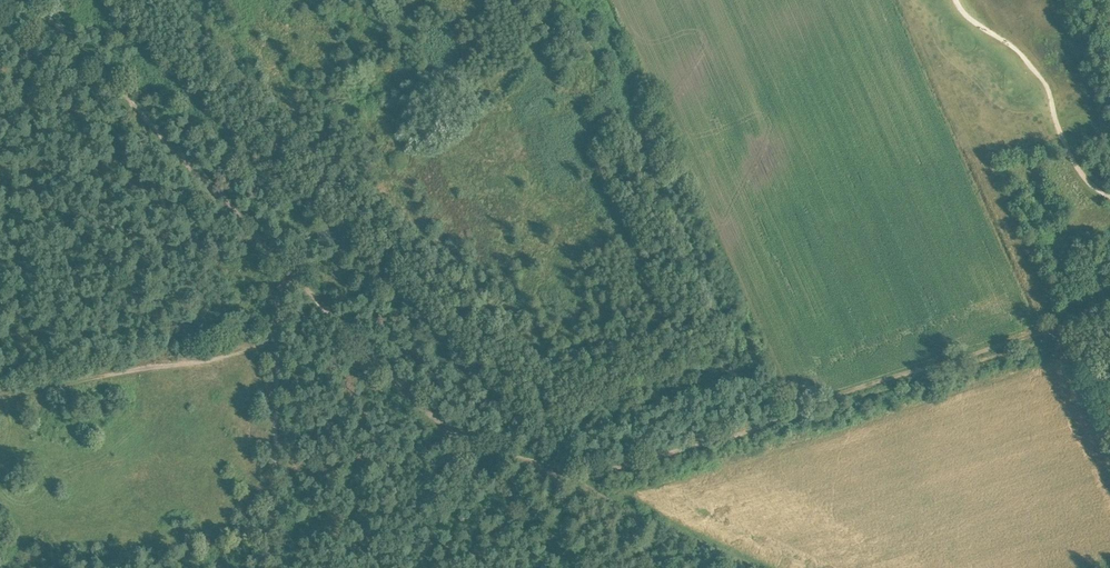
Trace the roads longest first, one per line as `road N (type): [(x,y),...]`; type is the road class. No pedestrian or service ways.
road 1 (track): [(577,476),(896,384),(1109,309)]
road 2 (track): [(34,0),(283,257)]
road 3 (track): [(0,397),(282,341)]
road 4 (track): [(283,257),(478,457)]
road 5 (track): [(270,567),(282,341)]
road 6 (track): [(763,567),(577,476)]

